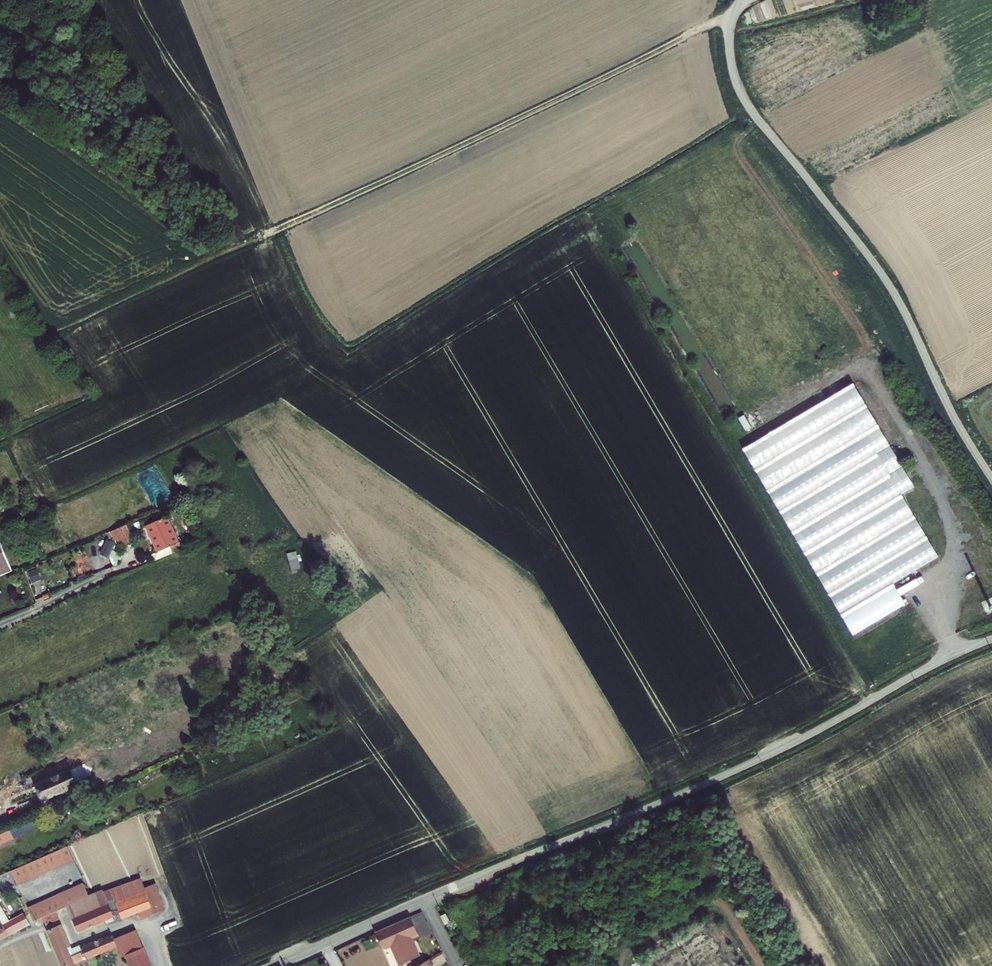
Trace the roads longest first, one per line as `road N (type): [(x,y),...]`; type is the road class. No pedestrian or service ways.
road 1 (track): [(733,15),(60,330)]
road 2 (unclassified): [(425,898),(774,751),(991,637)]
road 3 (unclassified): [(739,0),(729,47),(741,93),(885,280),(991,479)]
road 4 (unclassified): [(273,965),(425,898)]

